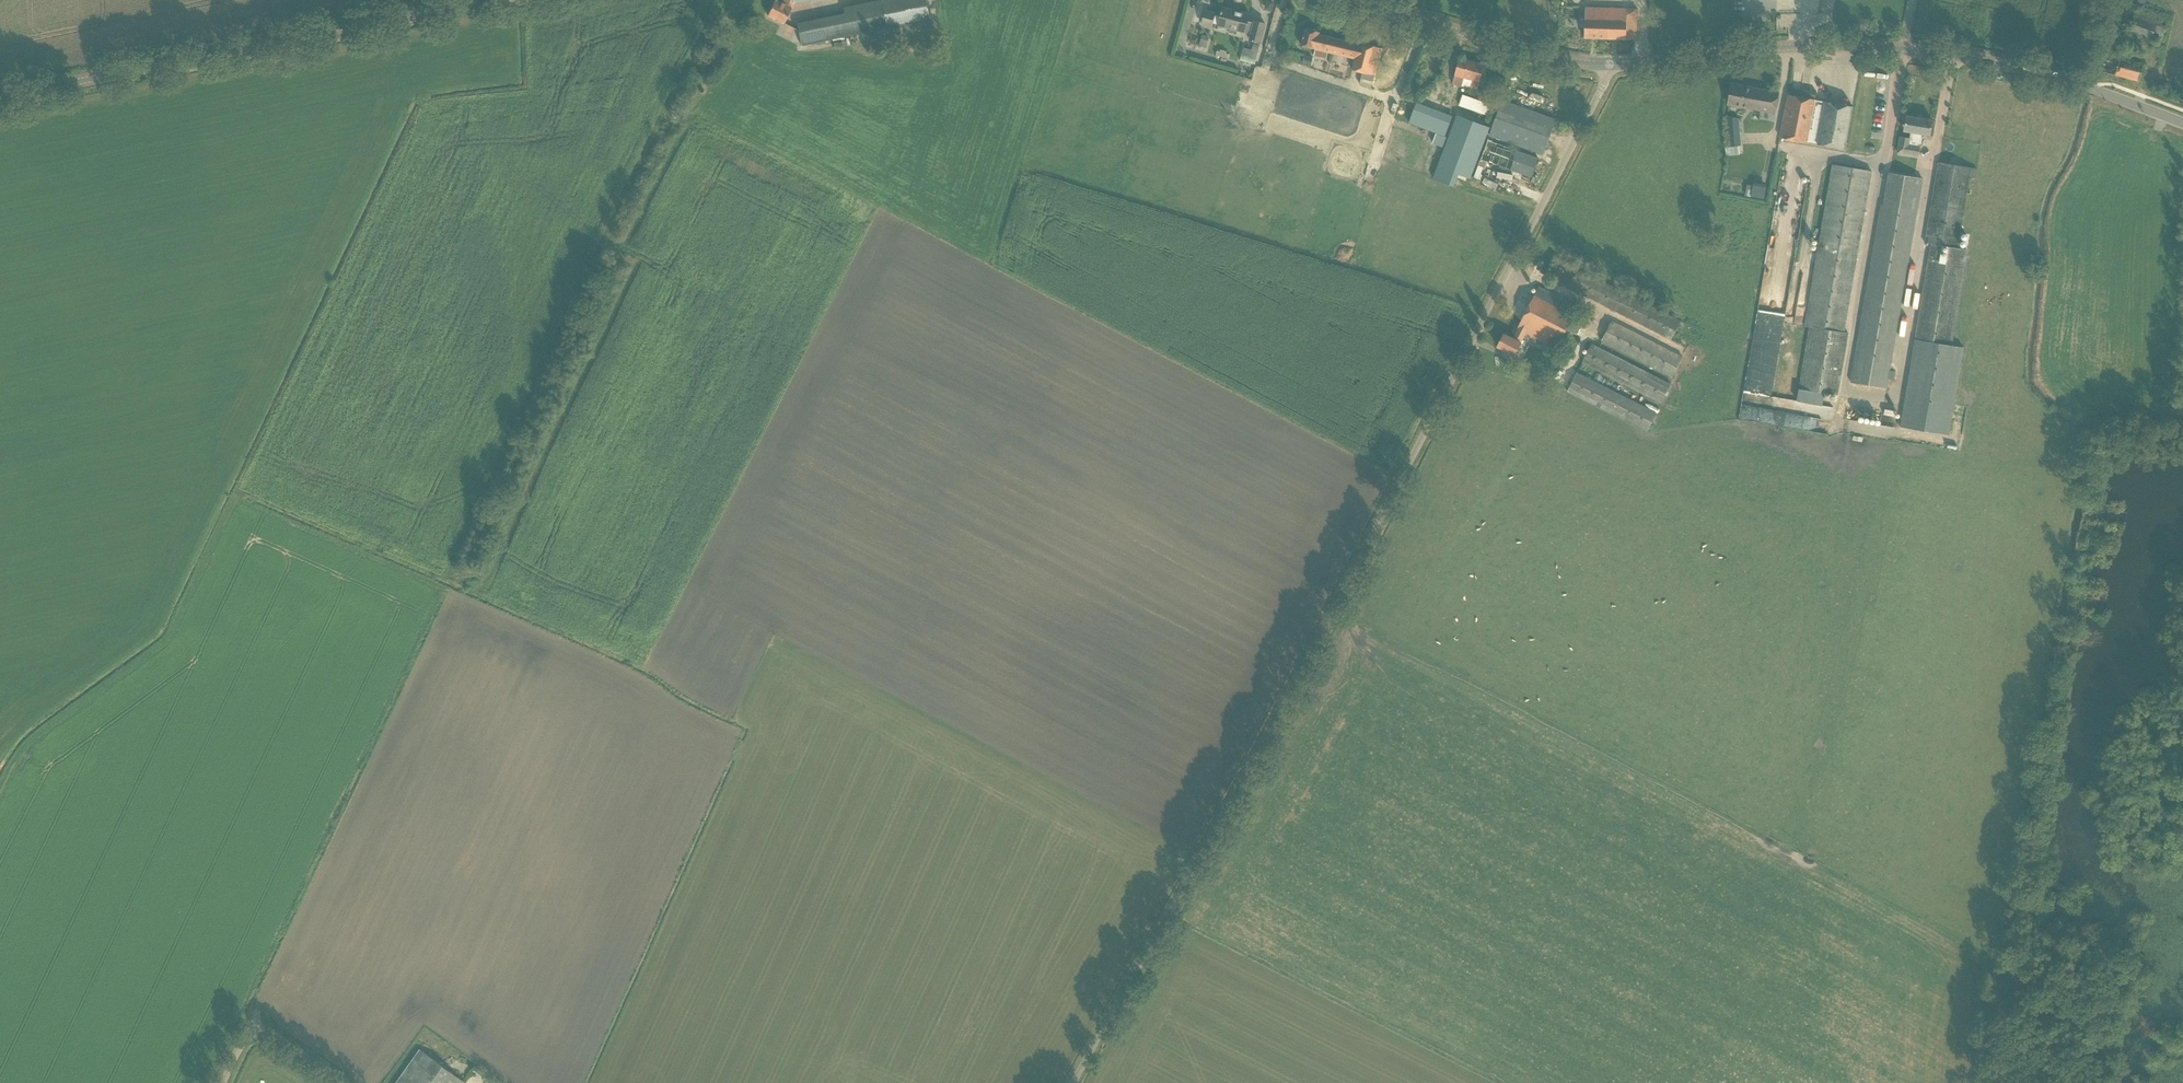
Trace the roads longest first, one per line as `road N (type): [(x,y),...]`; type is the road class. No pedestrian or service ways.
road 1 (unclassified): [(1073,1082),(1273,730),(1609,64)]
road 2 (track): [(2182,435),(2116,441),(2096,496),(2025,941),(2012,958),(2005,1001),(2003,1082)]
road 3 (secondary): [(2091,87),(1988,61),(1870,46),(1609,64)]
road 4 (secondary): [(0,98),(471,0)]
road 5 (secondary): [(1609,64),(1539,53),(1345,0)]
road 6 (unclassified): [(223,1082),(244,1041),(261,1030),(346,1082)]

